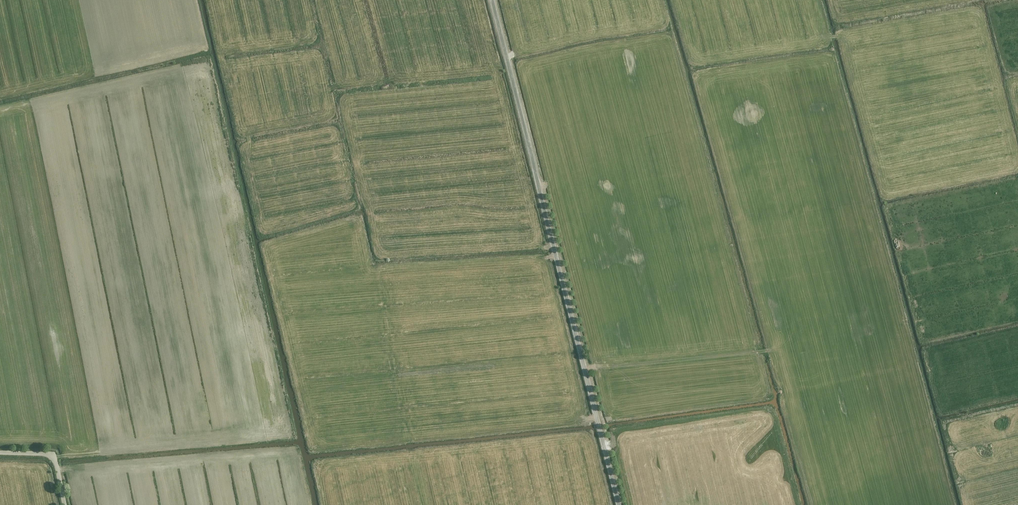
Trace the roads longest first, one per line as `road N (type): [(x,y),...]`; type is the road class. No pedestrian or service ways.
road 1 (track): [(617,504),(490,0)]

